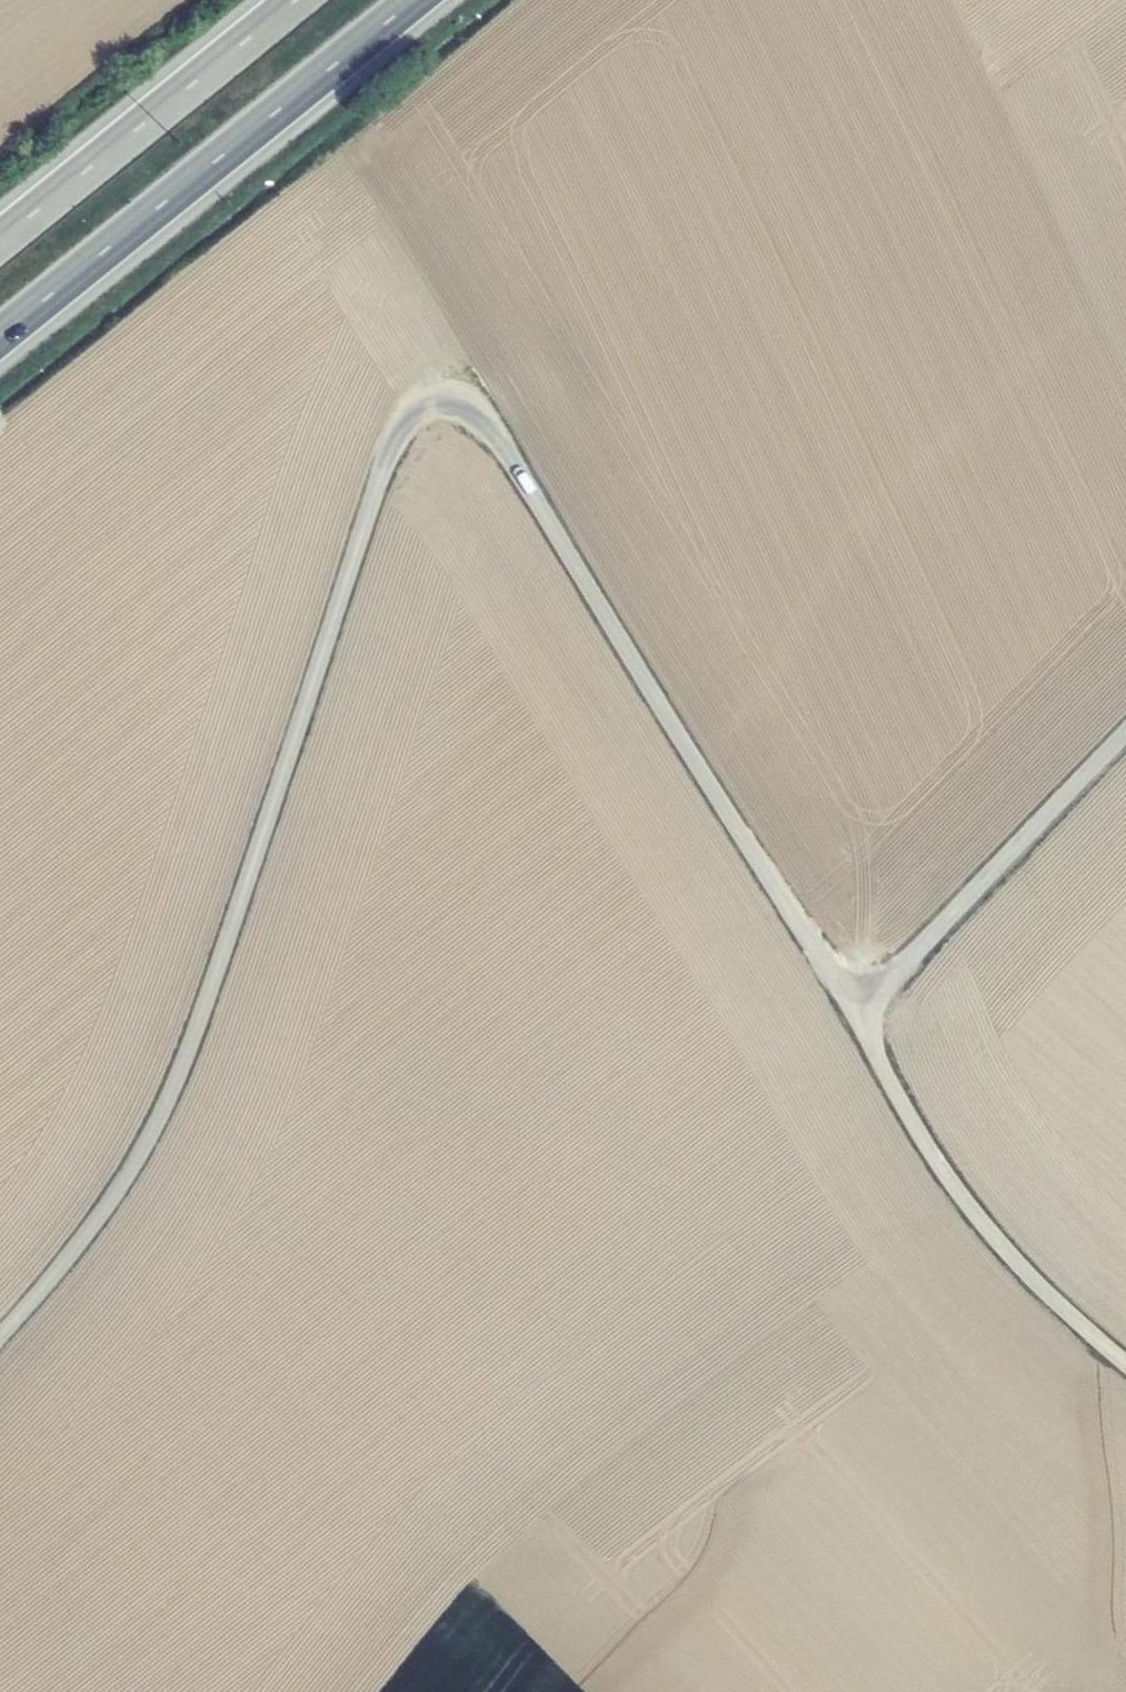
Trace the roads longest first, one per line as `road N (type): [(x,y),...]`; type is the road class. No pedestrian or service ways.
road 1 (unclassified): [(852,1013),(520,463),(472,407),(441,402),(405,418),(374,480),(253,863),(165,1104),(89,1229),(0,1335)]
road 2 (trunk): [(0,341),(421,0)]
road 3 (unclassified): [(1125,1359),(968,1201),(852,1013)]
road 4 (unclassified): [(852,1013),(1125,734)]
road 5 (trunk): [(296,0),(0,241)]

